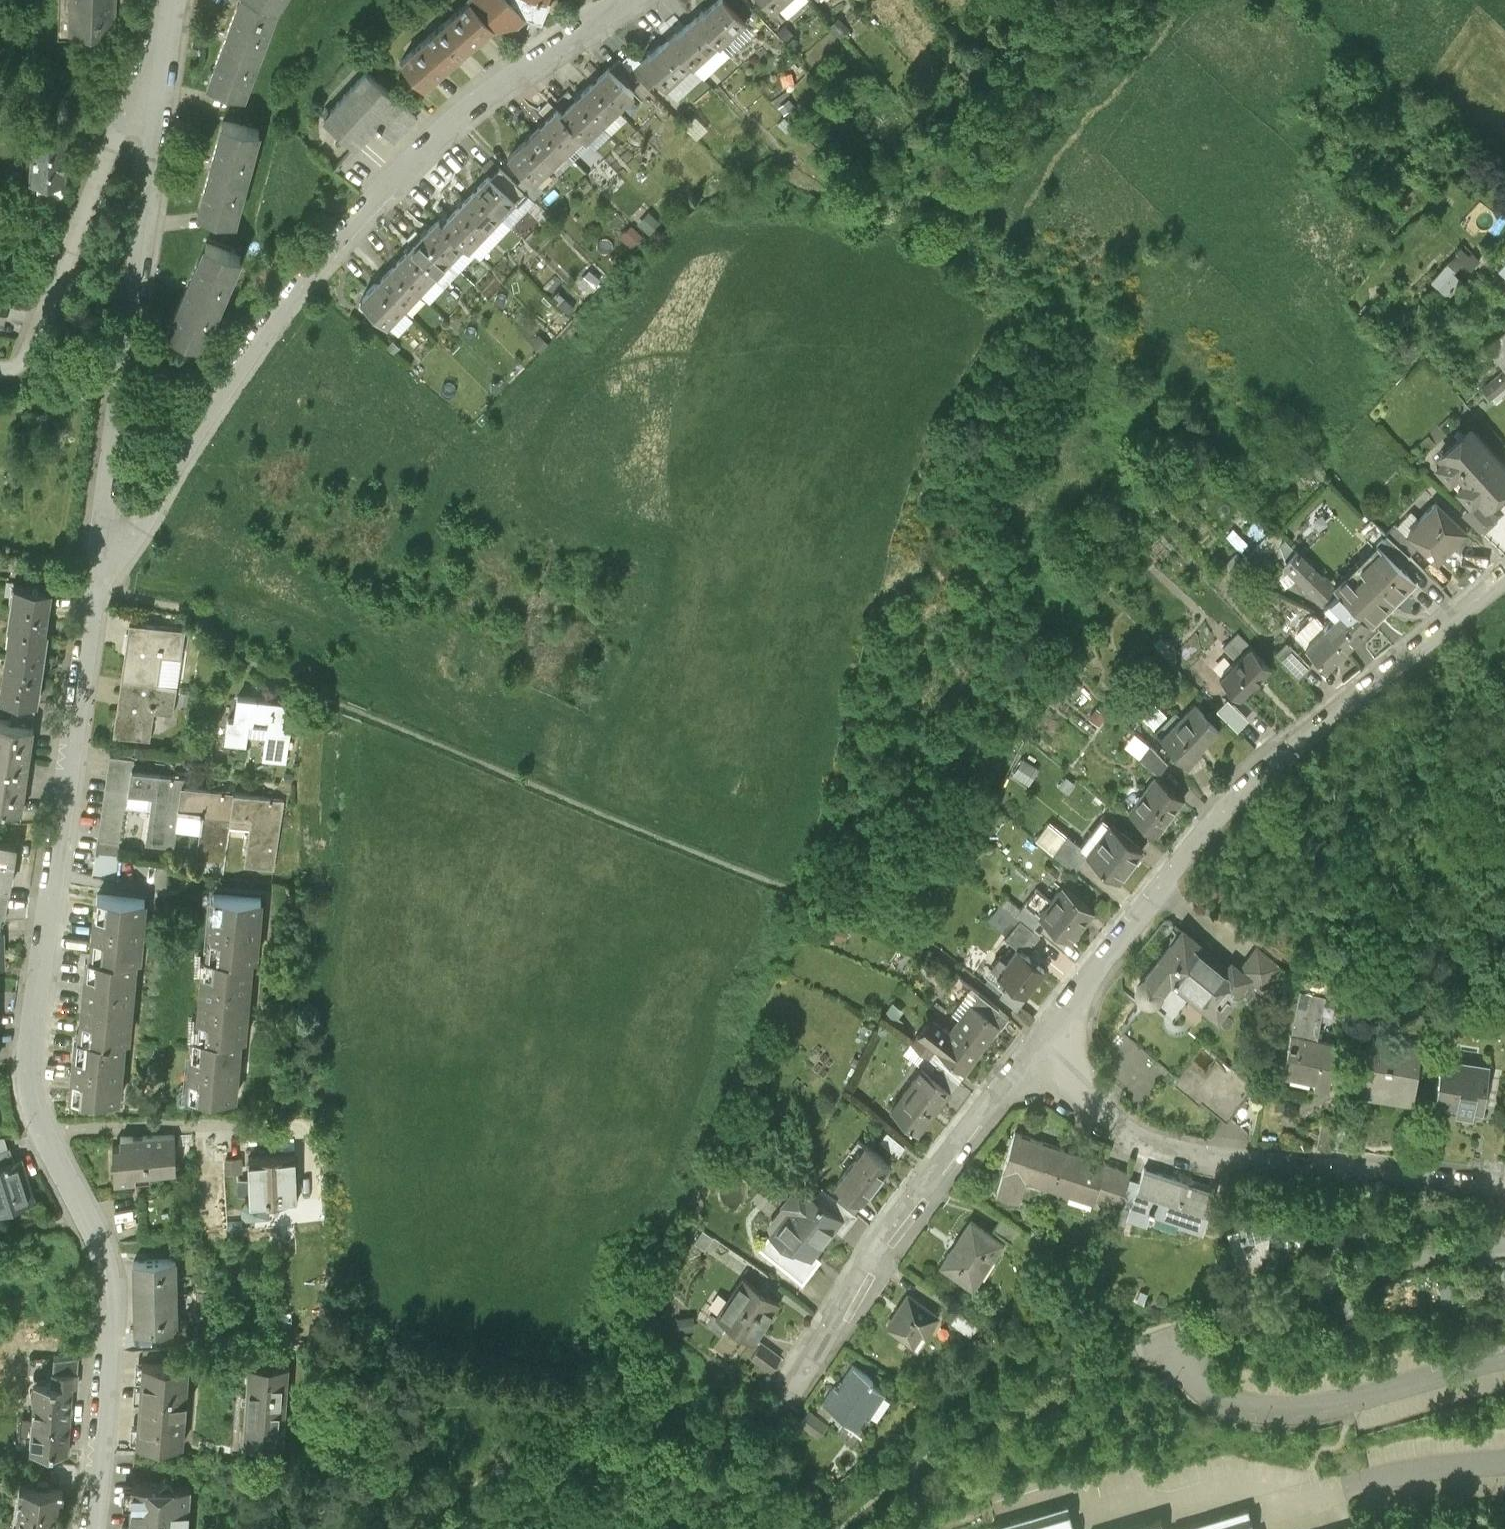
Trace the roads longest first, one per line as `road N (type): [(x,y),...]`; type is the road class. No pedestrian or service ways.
road 1 (residential): [(100,551),(30,1048),(40,1127),(102,1249),(110,1286),(90,1528)]
road 2 (residential): [(619,0),(482,91),(445,126),(307,280),(164,482),(100,551)]
road 3 (residential): [(1504,575),(1268,757),(1042,1030)]
road 4 (residential): [(175,17),(167,133),(100,551)]
road 5 (residential): [(1042,1030),(1081,1084),(1171,1137),(1255,1152),(1504,1172)]
road 6 (residential): [(1042,1030),(885,1231),(780,1390)]
road 7 (unclassified): [(175,17),(64,316),(32,362),(0,375)]
road 8 (unclassified): [(1156,1331),(1227,1405),(1375,1408),(1504,1365)]
road 9 (track): [(832,1528),(902,1468),(1028,1380),(1156,1331)]
road 10 (residential): [(1156,1331),(1364,1264),(1504,1237)]
road 11 (unclassified): [(1504,1479),(1321,1498)]

